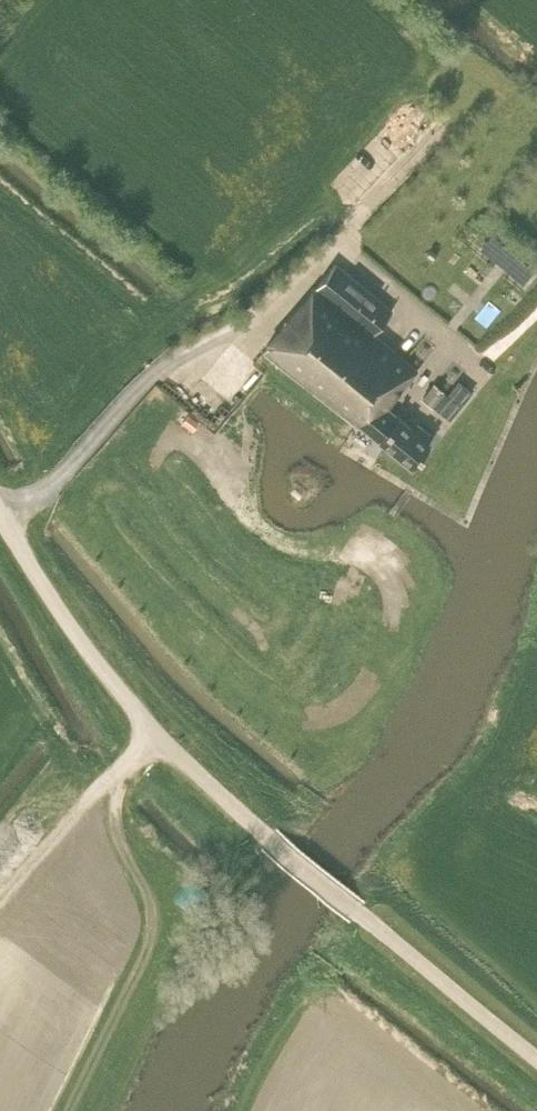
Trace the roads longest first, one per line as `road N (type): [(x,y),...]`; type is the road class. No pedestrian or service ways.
road 1 (unclassified): [(536,1057),(268,837),(155,731),(72,630),(0,513)]
road 2 (track): [(0,897),(96,790)]

